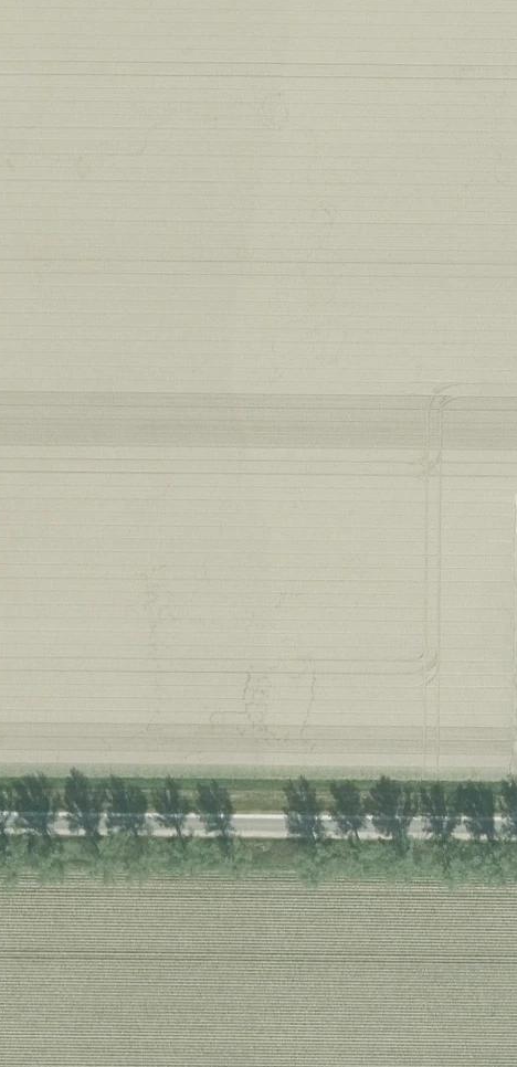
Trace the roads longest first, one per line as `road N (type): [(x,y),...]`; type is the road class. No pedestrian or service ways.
road 1 (unclassified): [(0,822),(516,828)]

